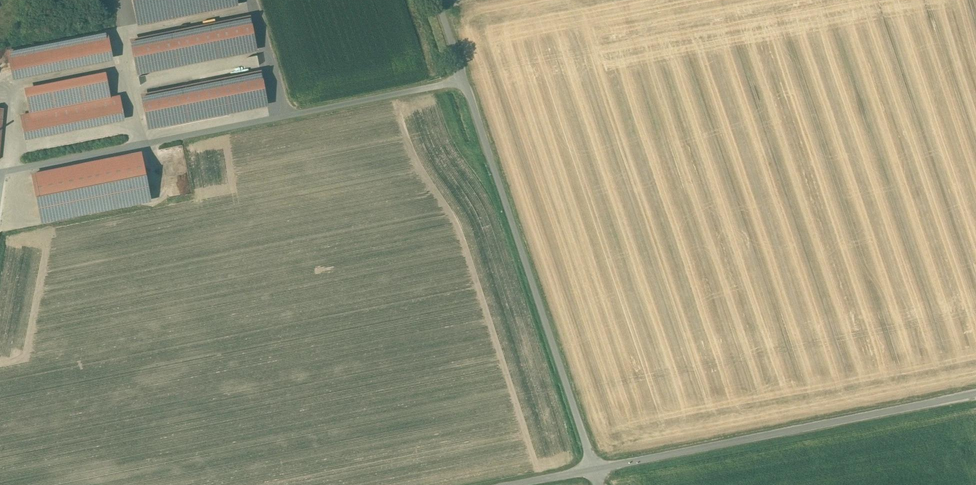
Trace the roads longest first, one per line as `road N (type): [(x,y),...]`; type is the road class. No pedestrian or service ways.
road 1 (unclassified): [(593,469),(438,0)]
road 2 (unclassified): [(975,393),(593,469)]
road 3 (track): [(688,451),(615,223)]

